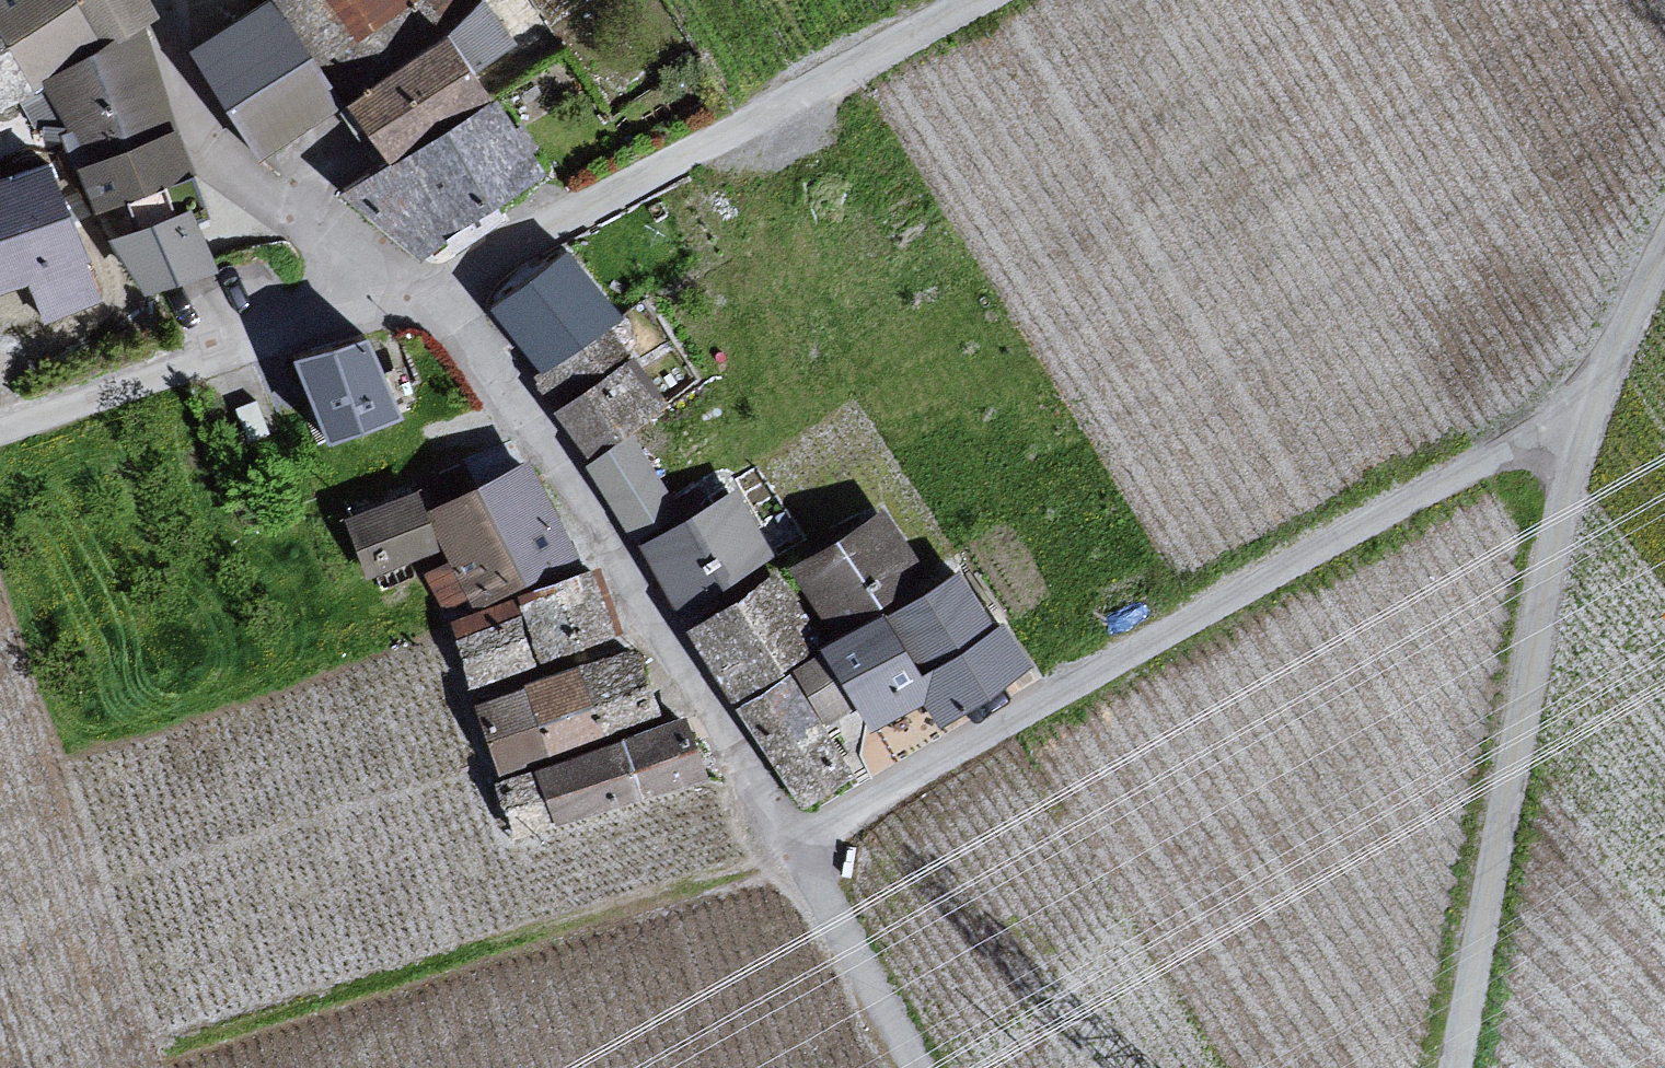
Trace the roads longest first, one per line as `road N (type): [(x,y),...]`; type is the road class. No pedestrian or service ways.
road 1 (unclassified): [(1597,409),(1392,511),(785,853)]
road 2 (unclassified): [(1597,409),(1555,544),(1465,1067)]
road 3 (unclassified): [(439,291),(507,408),(621,562),(785,853)]
road 4 (unclassified): [(978,0),(439,291)]
road 5 (unclassified): [(0,431),(405,302)]
road 6 (residential): [(158,0),(191,106),(214,152),(274,204),(371,262),(405,302)]
road 7 (track): [(90,230),(111,306),(6,362),(6,404),(16,426)]
road 8 (unclassified): [(785,853),(913,1067)]
road 9 (unclassified): [(1664,259),(1631,316),(1597,409)]

